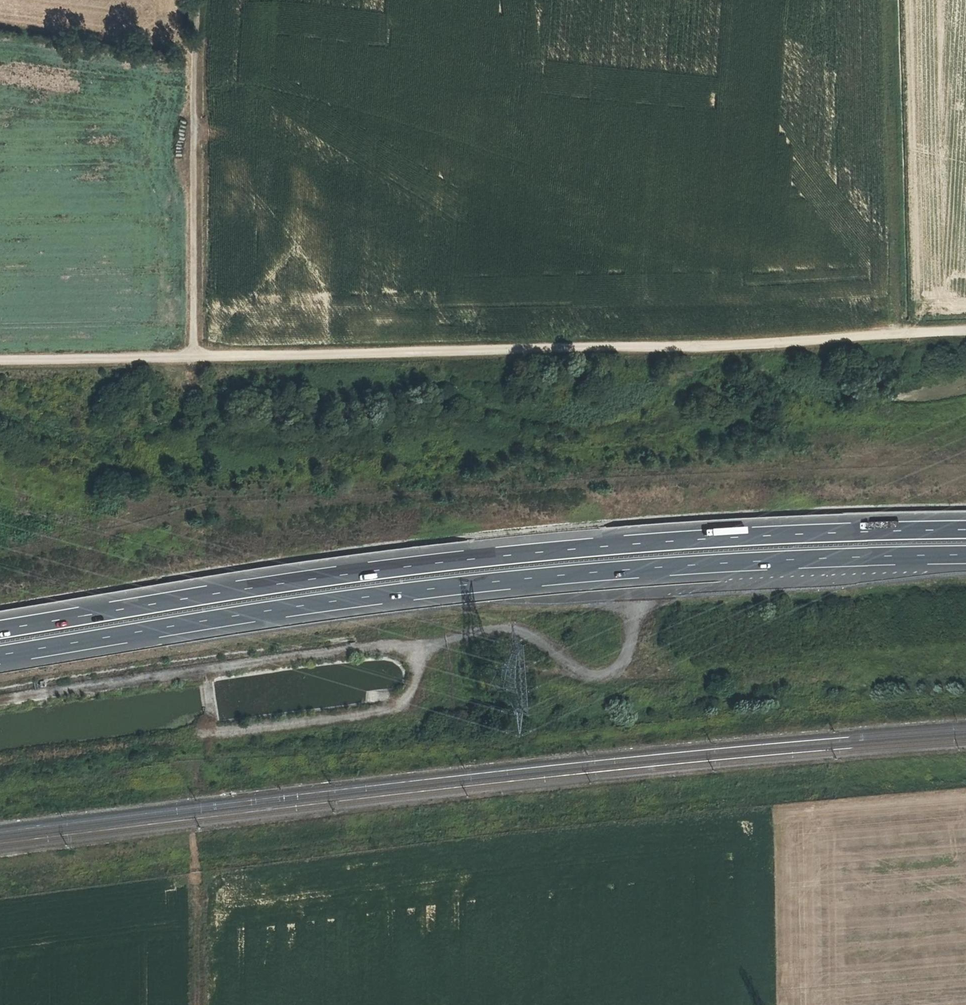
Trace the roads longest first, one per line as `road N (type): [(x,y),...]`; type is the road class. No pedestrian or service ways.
road 1 (motorway): [(965,529),(714,537),(480,557),(0,629)]
road 2 (motorway): [(0,656),(482,584),(965,555)]
road 3 (track): [(189,357),(796,341),(965,328)]
road 4 (track): [(190,132),(890,332)]
road 5 (track): [(196,0),(189,357)]
road 6 (track): [(0,361),(189,357)]
road 7 (track): [(197,882),(198,1004)]

